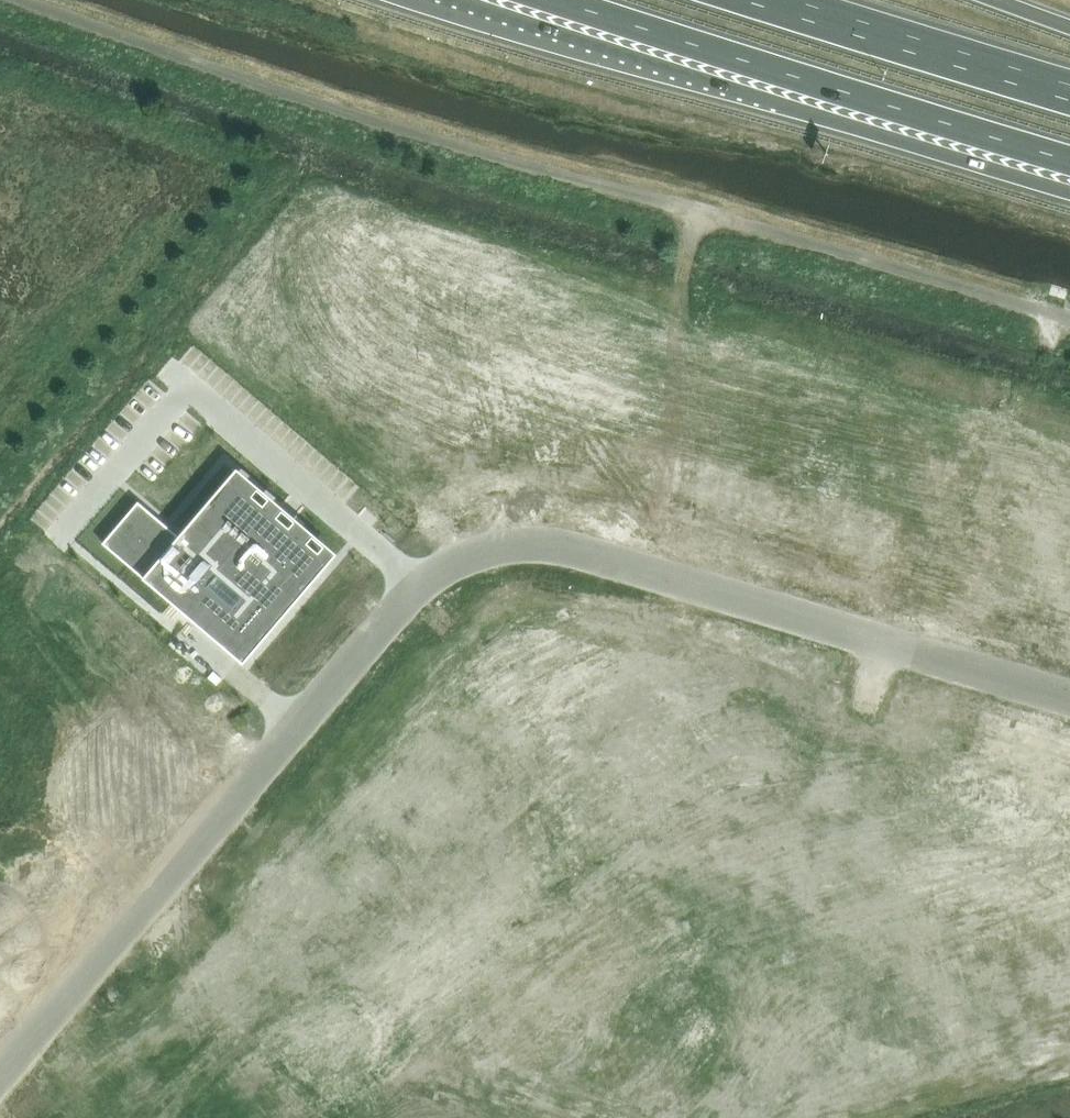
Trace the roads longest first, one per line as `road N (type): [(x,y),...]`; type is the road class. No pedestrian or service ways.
road 1 (unclassified): [(0,1079),(395,606),(467,557),(506,546),(568,547),(1069,699)]
road 2 (track): [(21,0),(479,152),(1069,320)]
road 3 (trunk): [(461,0),(1069,193)]
road 4 (trunk): [(554,0),(1069,160)]
road 5 (trunk): [(1069,93),(771,0)]

